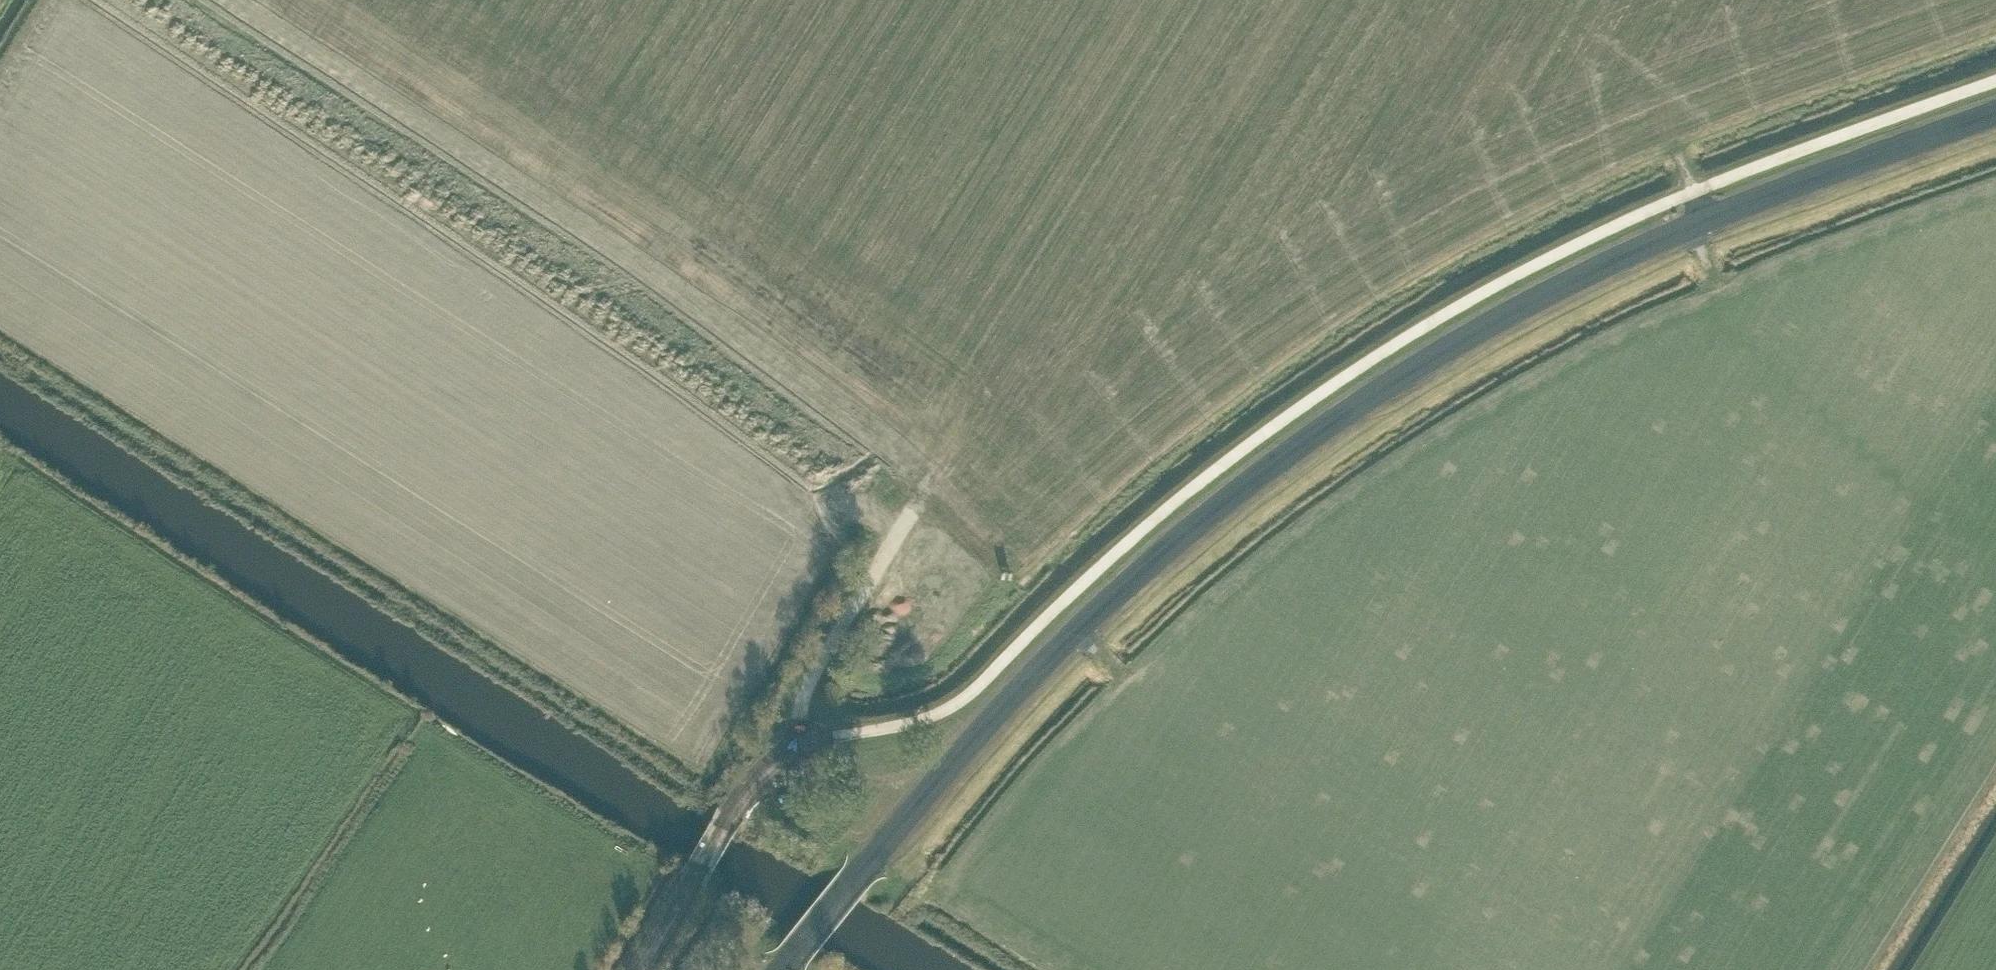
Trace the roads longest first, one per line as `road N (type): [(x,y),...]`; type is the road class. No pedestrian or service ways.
road 1 (primary): [(781,969),(1052,654),(1192,527),(1348,410),(1503,316),(1654,242),(1995,113)]
road 2 (track): [(795,749),(810,679),(919,500)]

